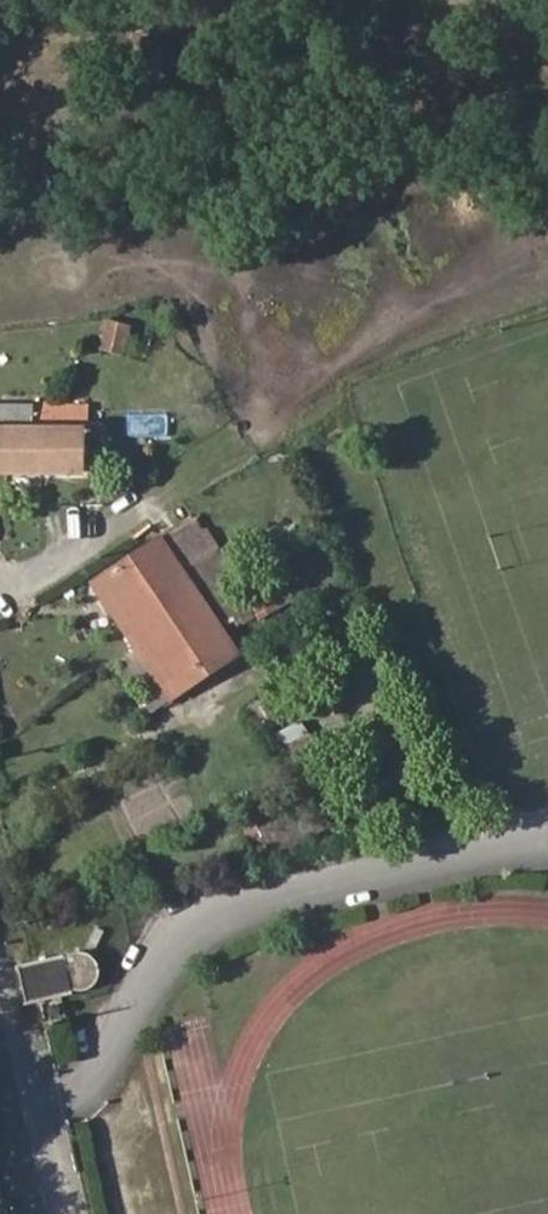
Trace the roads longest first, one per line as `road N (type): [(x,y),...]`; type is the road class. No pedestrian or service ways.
road 1 (track): [(0,577),(229,460)]
road 2 (secondary): [(25,1213),(0,1083)]

